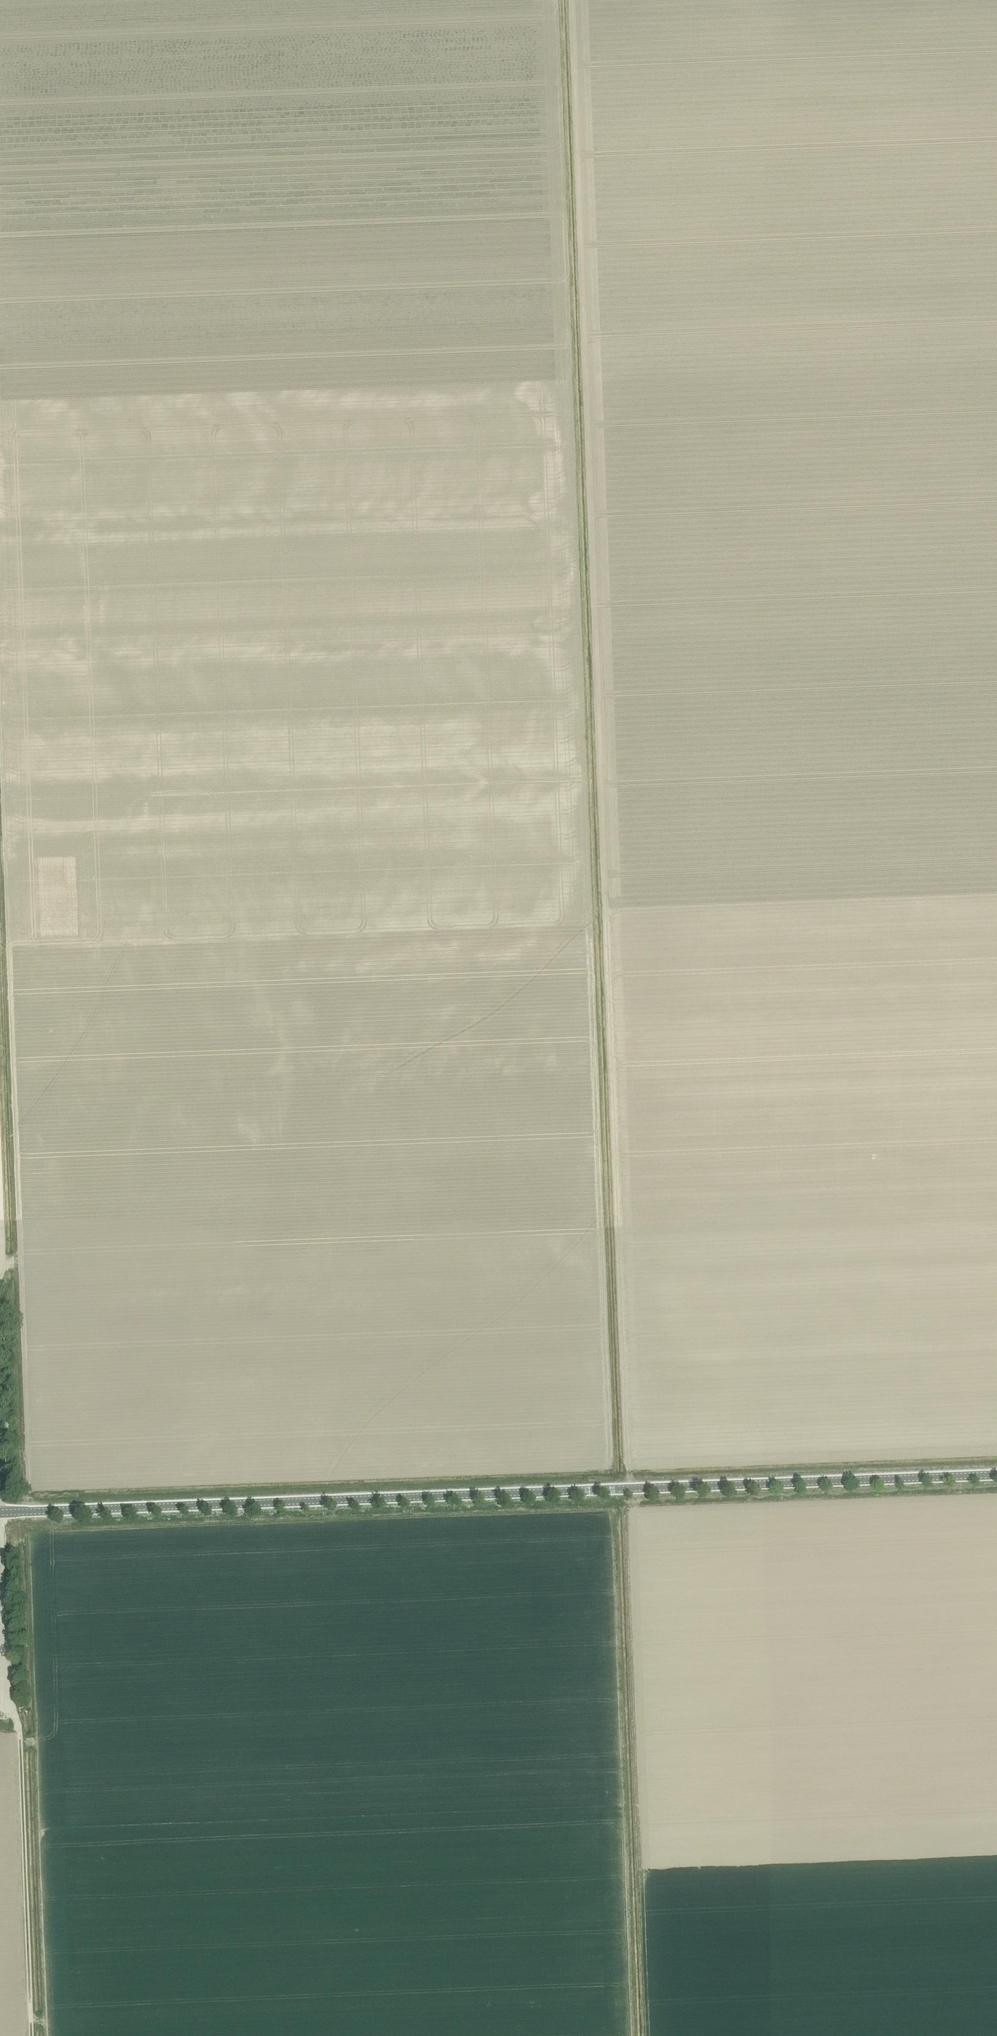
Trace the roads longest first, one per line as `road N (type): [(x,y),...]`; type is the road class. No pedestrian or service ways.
road 1 (unclassified): [(0,1513),(996,1475)]

